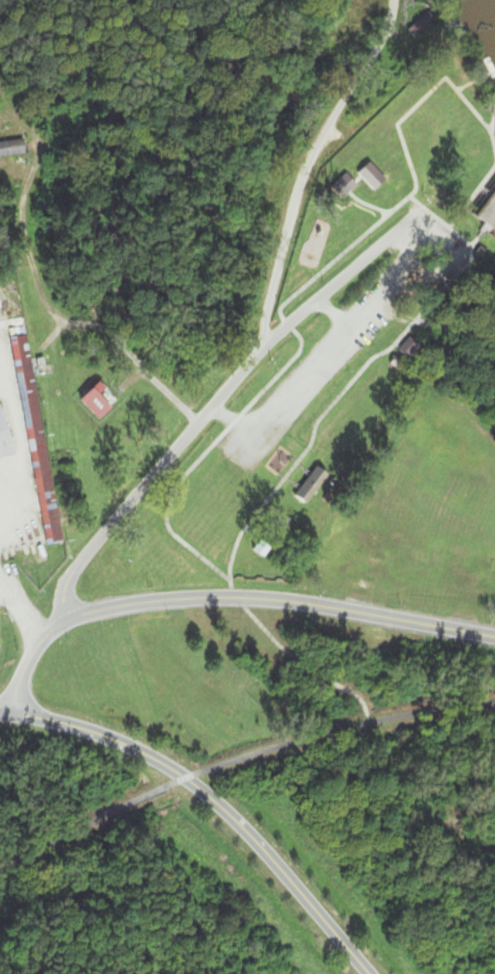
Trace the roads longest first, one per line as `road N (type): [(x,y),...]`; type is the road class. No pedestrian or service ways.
road 1 (residential): [(68,617),(62,582),(74,564),(287,325),(422,208)]
road 2 (residential): [(9,714),(42,638),(68,617),(123,605),(276,600),(494,637)]
road 3 (primary): [(366,973),(236,823),(184,778),(98,735),(9,714)]

